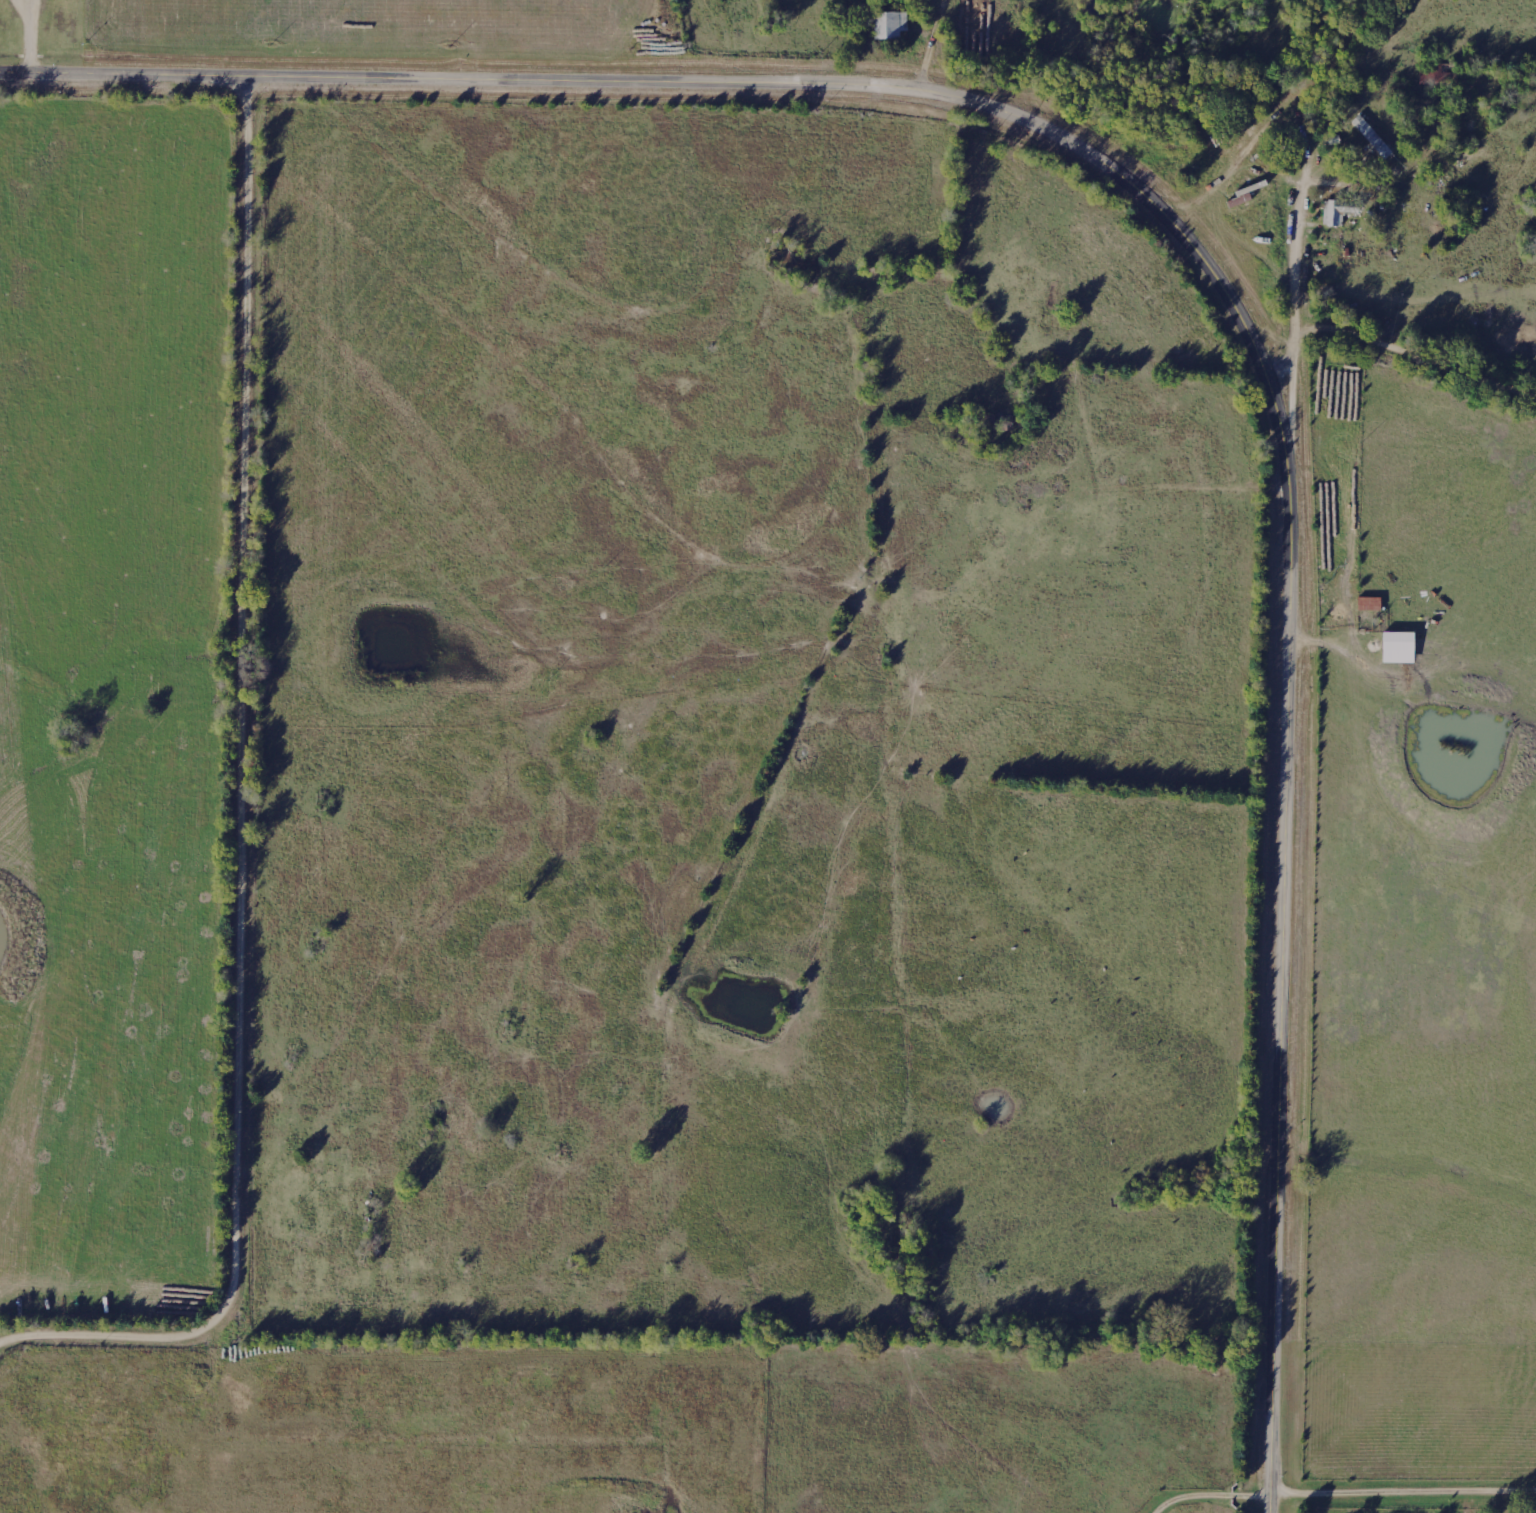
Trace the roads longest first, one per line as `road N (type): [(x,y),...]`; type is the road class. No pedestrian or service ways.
road 1 (secondary): [(1272,1512),(1295,480),(1265,347),(1190,229),(1120,165),(1040,117),(905,80),(0,70)]
road 2 (residential): [(0,1352),(37,1338),(205,1336),(231,1311),(245,1274),(254,72)]
road 3 (residential): [(1275,373),(1298,314),(1312,122),(1298,101),(1272,101),(1172,211)]
road 4 (residential): [(1535,399),(1339,331),(1306,336),(1296,363),(1275,373)]
road 5 (residential): [(1298,101),(1313,55),(1370,0)]

